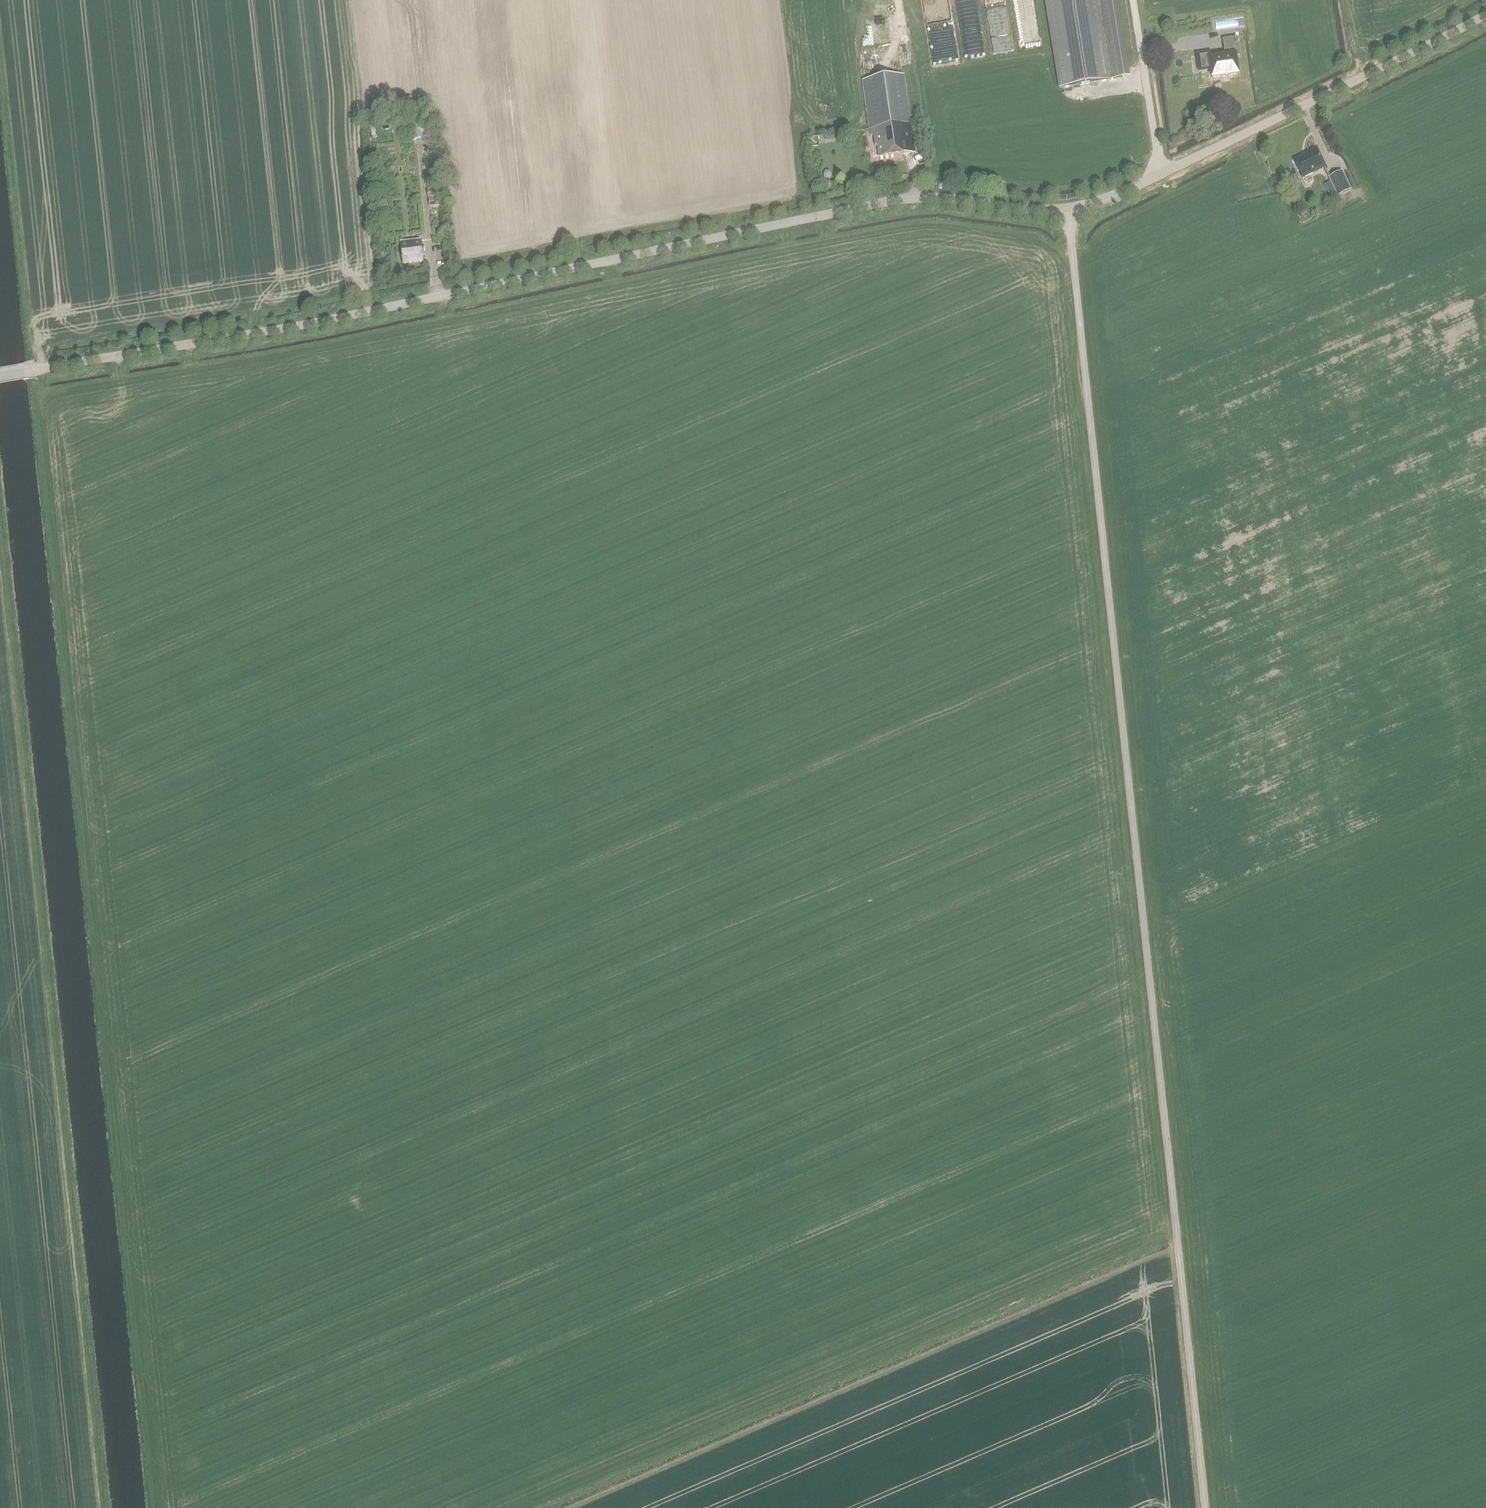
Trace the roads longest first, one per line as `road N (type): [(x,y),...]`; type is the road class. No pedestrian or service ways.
road 1 (unclassified): [(1206,1507),(1067,213)]
road 2 (tertiary): [(0,376),(325,321),(914,197),(1067,213)]
road 3 (tertiary): [(1067,213),(1485,15)]

